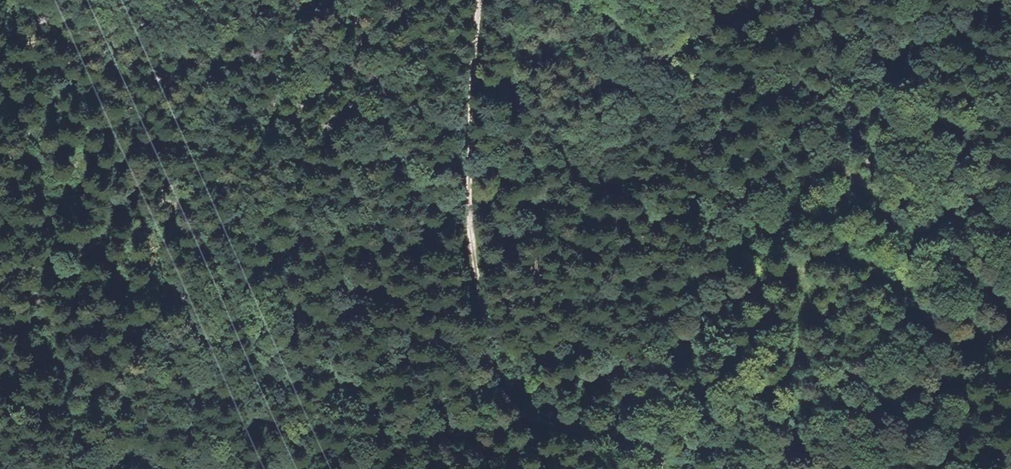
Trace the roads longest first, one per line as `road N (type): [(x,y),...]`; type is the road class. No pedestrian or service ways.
road 1 (track): [(815,468),(793,403),(806,280),(775,273),(733,290),(718,276),(823,178),(853,175),(870,188),(894,236),(897,274),(937,338),(961,344),(1010,328)]
road 2 (track): [(661,468),(658,455),(635,438),(541,424),(510,403),(486,351),(472,241),(469,118),(481,0)]
road 3 (track): [(64,468),(81,419),(211,242),(256,158),(295,35),(297,0)]

